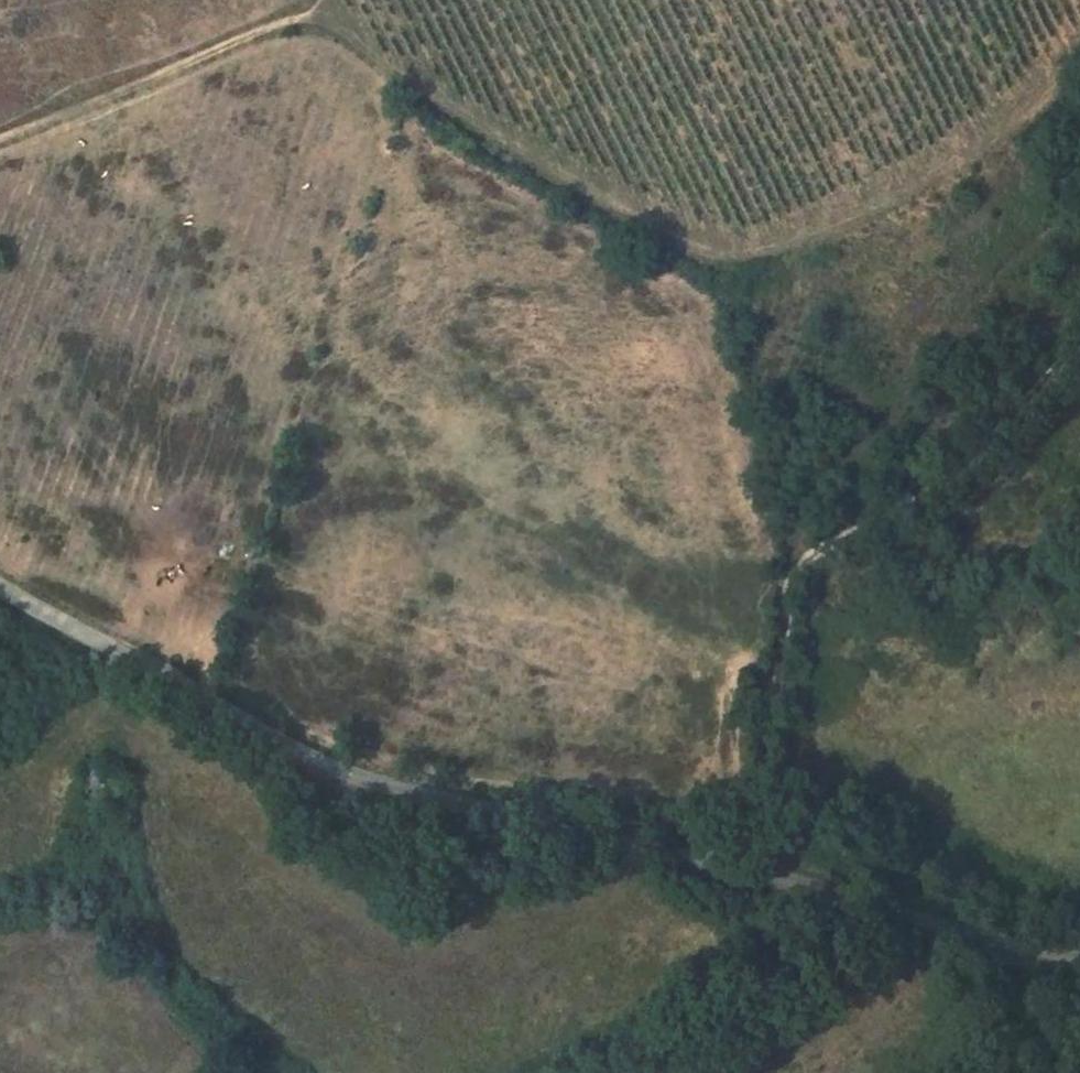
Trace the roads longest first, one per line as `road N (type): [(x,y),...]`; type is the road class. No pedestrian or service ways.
road 1 (unclassified): [(1079,947),(733,877),(265,739),(0,584)]
road 2 (track): [(766,884),(787,574),(979,459),(1079,343)]

